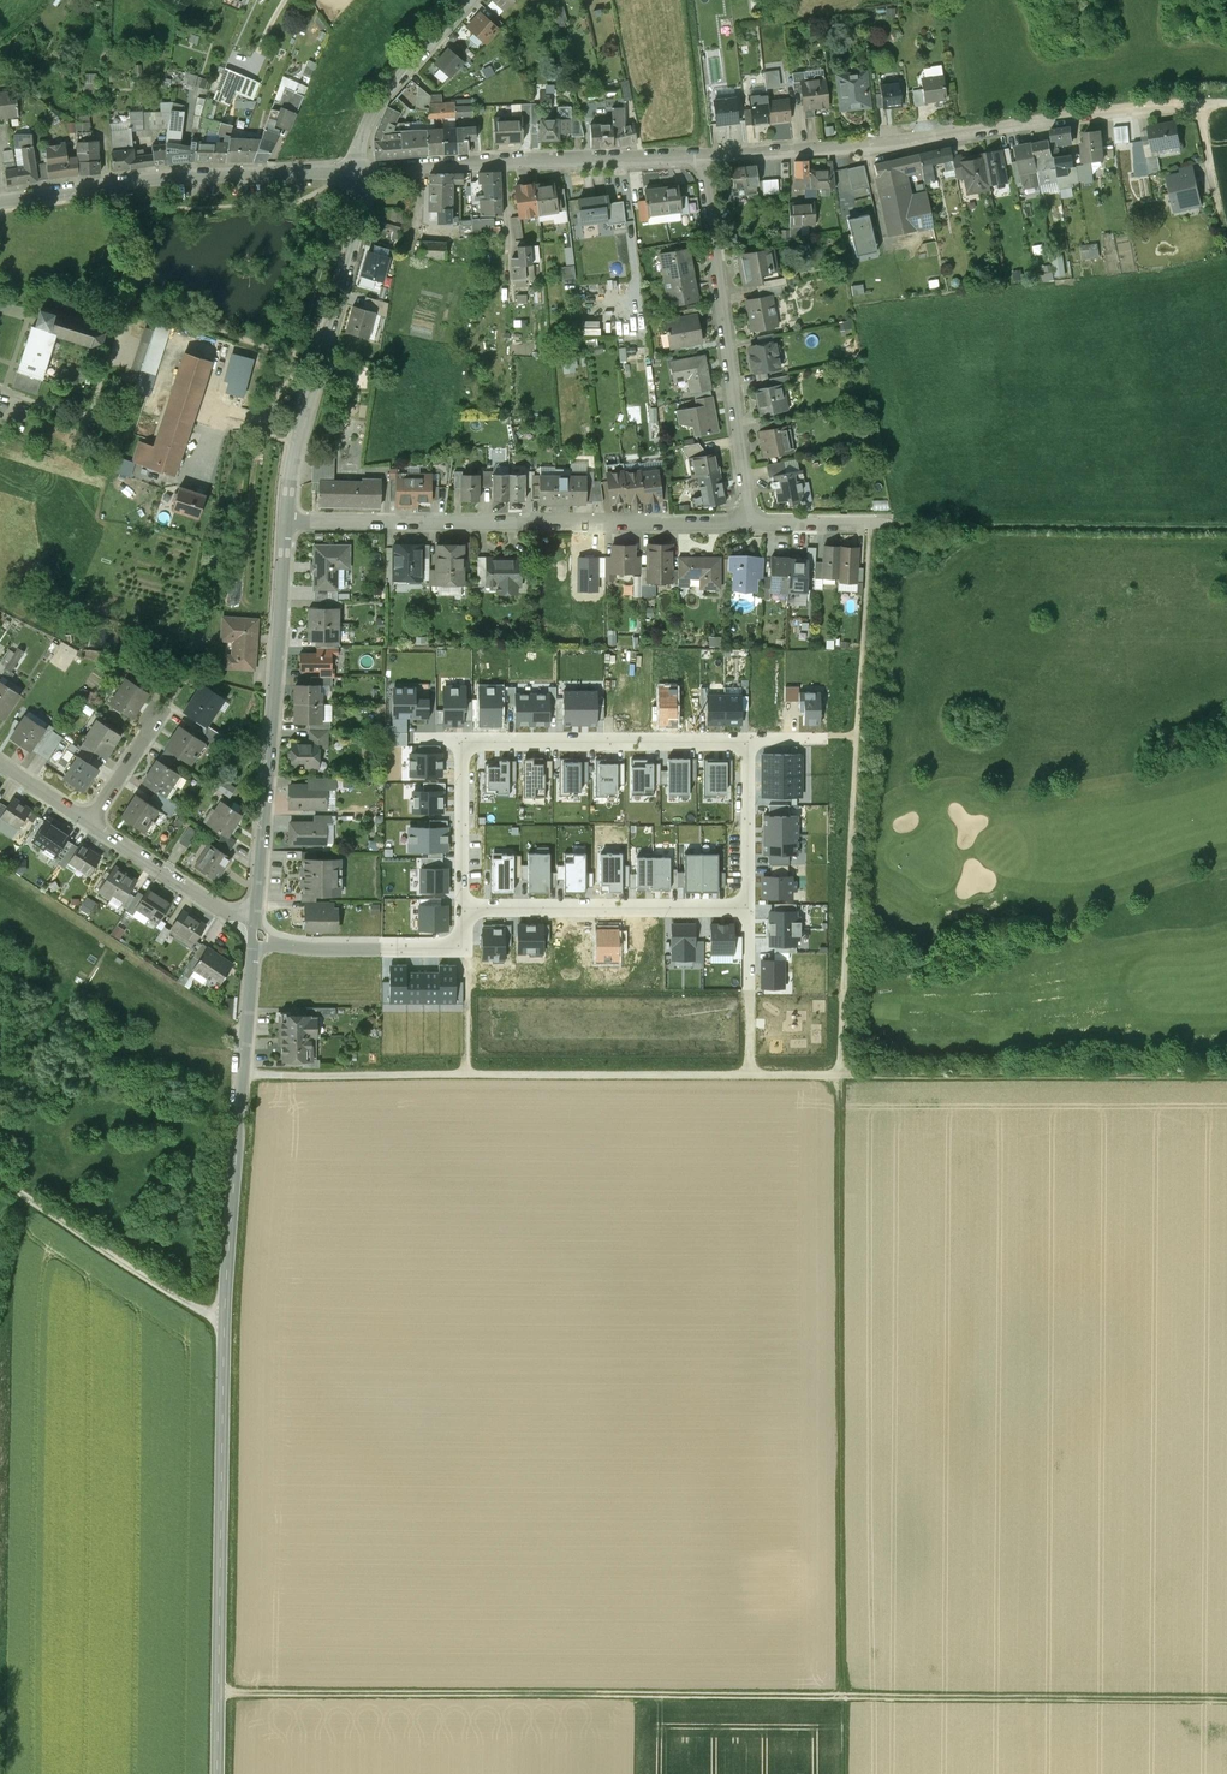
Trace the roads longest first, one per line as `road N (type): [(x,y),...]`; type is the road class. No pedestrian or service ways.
road 1 (track): [(244,1075),(840,1075),(846,1773)]
road 2 (track): [(1226,1699),(218,1693)]
road 3 (track): [(1226,1075),(840,1075),(872,523)]
road 4 (tertiary): [(217,1773),(224,1318),(255,932)]
road 5 (residential): [(702,158),(1196,104)]
road 6 (residential): [(286,522),(750,524)]
road 7 (tertiary): [(255,932),(286,522)]
road 8 (residential): [(750,524),(702,158)]
road 9 (tertiary): [(0,200),(179,176),(360,172)]
road 10 (tertiary): [(286,522),(301,413),(358,222),(360,172)]
road 11 (residential): [(360,172),(702,158)]
road 12 (track): [(1226,528),(890,523)]
road 13 (residential): [(465,908),(748,909)]
road 14 (residential): [(466,739),(747,741)]
road 15 (track): [(0,1179),(224,1318)]
road 16 (residential): [(255,932),(305,944),(465,944)]
road 17 (tertiary): [(360,172),(374,110),(469,0)]
road 18 (residential): [(255,932),(89,822)]
road 19 (residential): [(465,908),(466,739)]
road 20 (residential): [(747,741),(748,909)]
road 21 (residential): [(748,909),(751,1075)]
road 22 (track): [(1196,104),(1226,241)]
road 23 (residential): [(750,524),(890,523)]
road 24 (residential): [(465,944),(465,1075)]
road 25 (residential): [(89,822),(153,717)]

